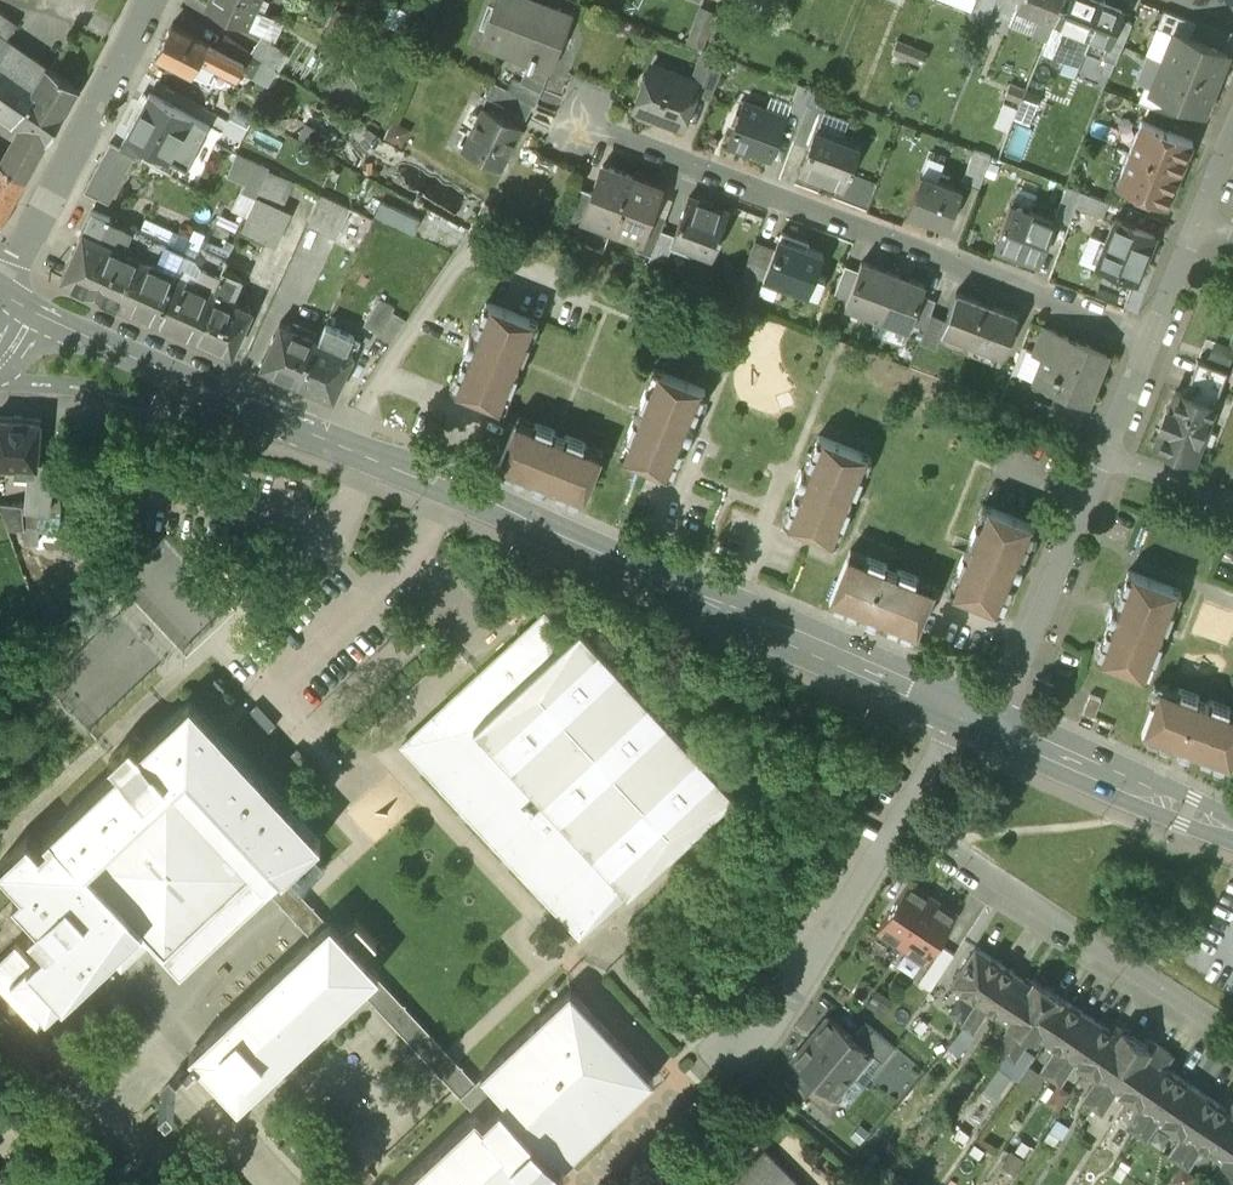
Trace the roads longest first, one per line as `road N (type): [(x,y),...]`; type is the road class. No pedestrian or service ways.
road 1 (residential): [(966,712),(35,310)]
road 2 (residential): [(579,119),(1155,339)]
road 3 (residential): [(904,818),(1232,1028)]
road 4 (residential): [(5,283),(154,0)]
road 5 (residential): [(998,725),(1111,453)]
road 6 (residential): [(904,818),(785,1003),(741,1037)]
road 7 (residential): [(1232,829),(998,725)]
road 8 (residential): [(1111,453),(1232,499)]
road 9 (residential): [(1155,339),(1204,220)]
road 10 (residential): [(966,712),(904,818)]
road 11 (residential): [(1111,453),(1155,339)]

